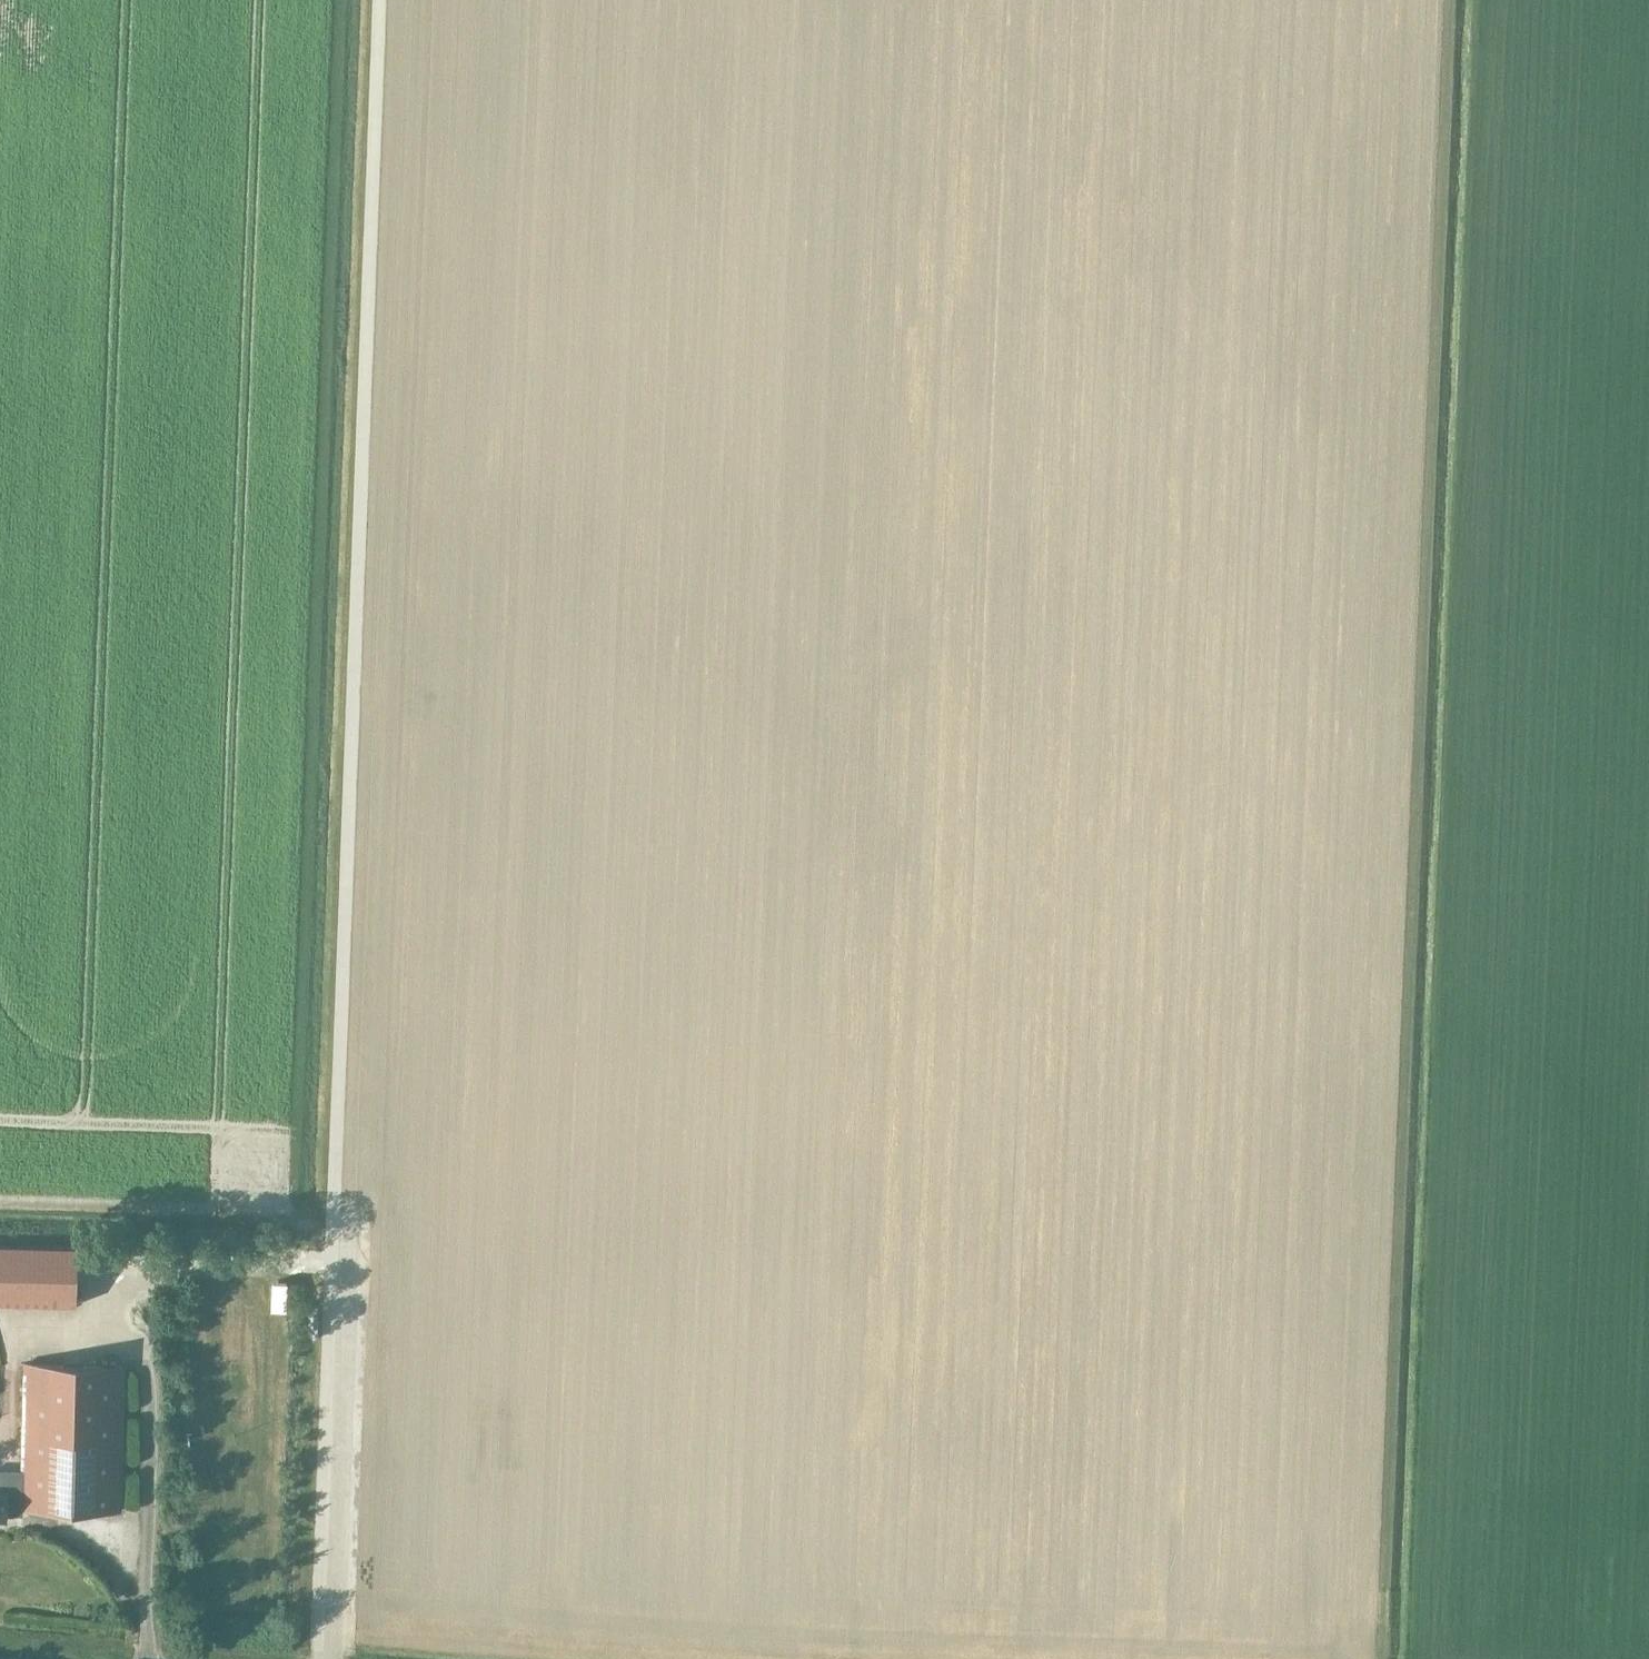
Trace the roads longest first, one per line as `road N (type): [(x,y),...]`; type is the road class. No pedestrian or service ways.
road 1 (track): [(352,1261),(335,1236),(366,0)]

